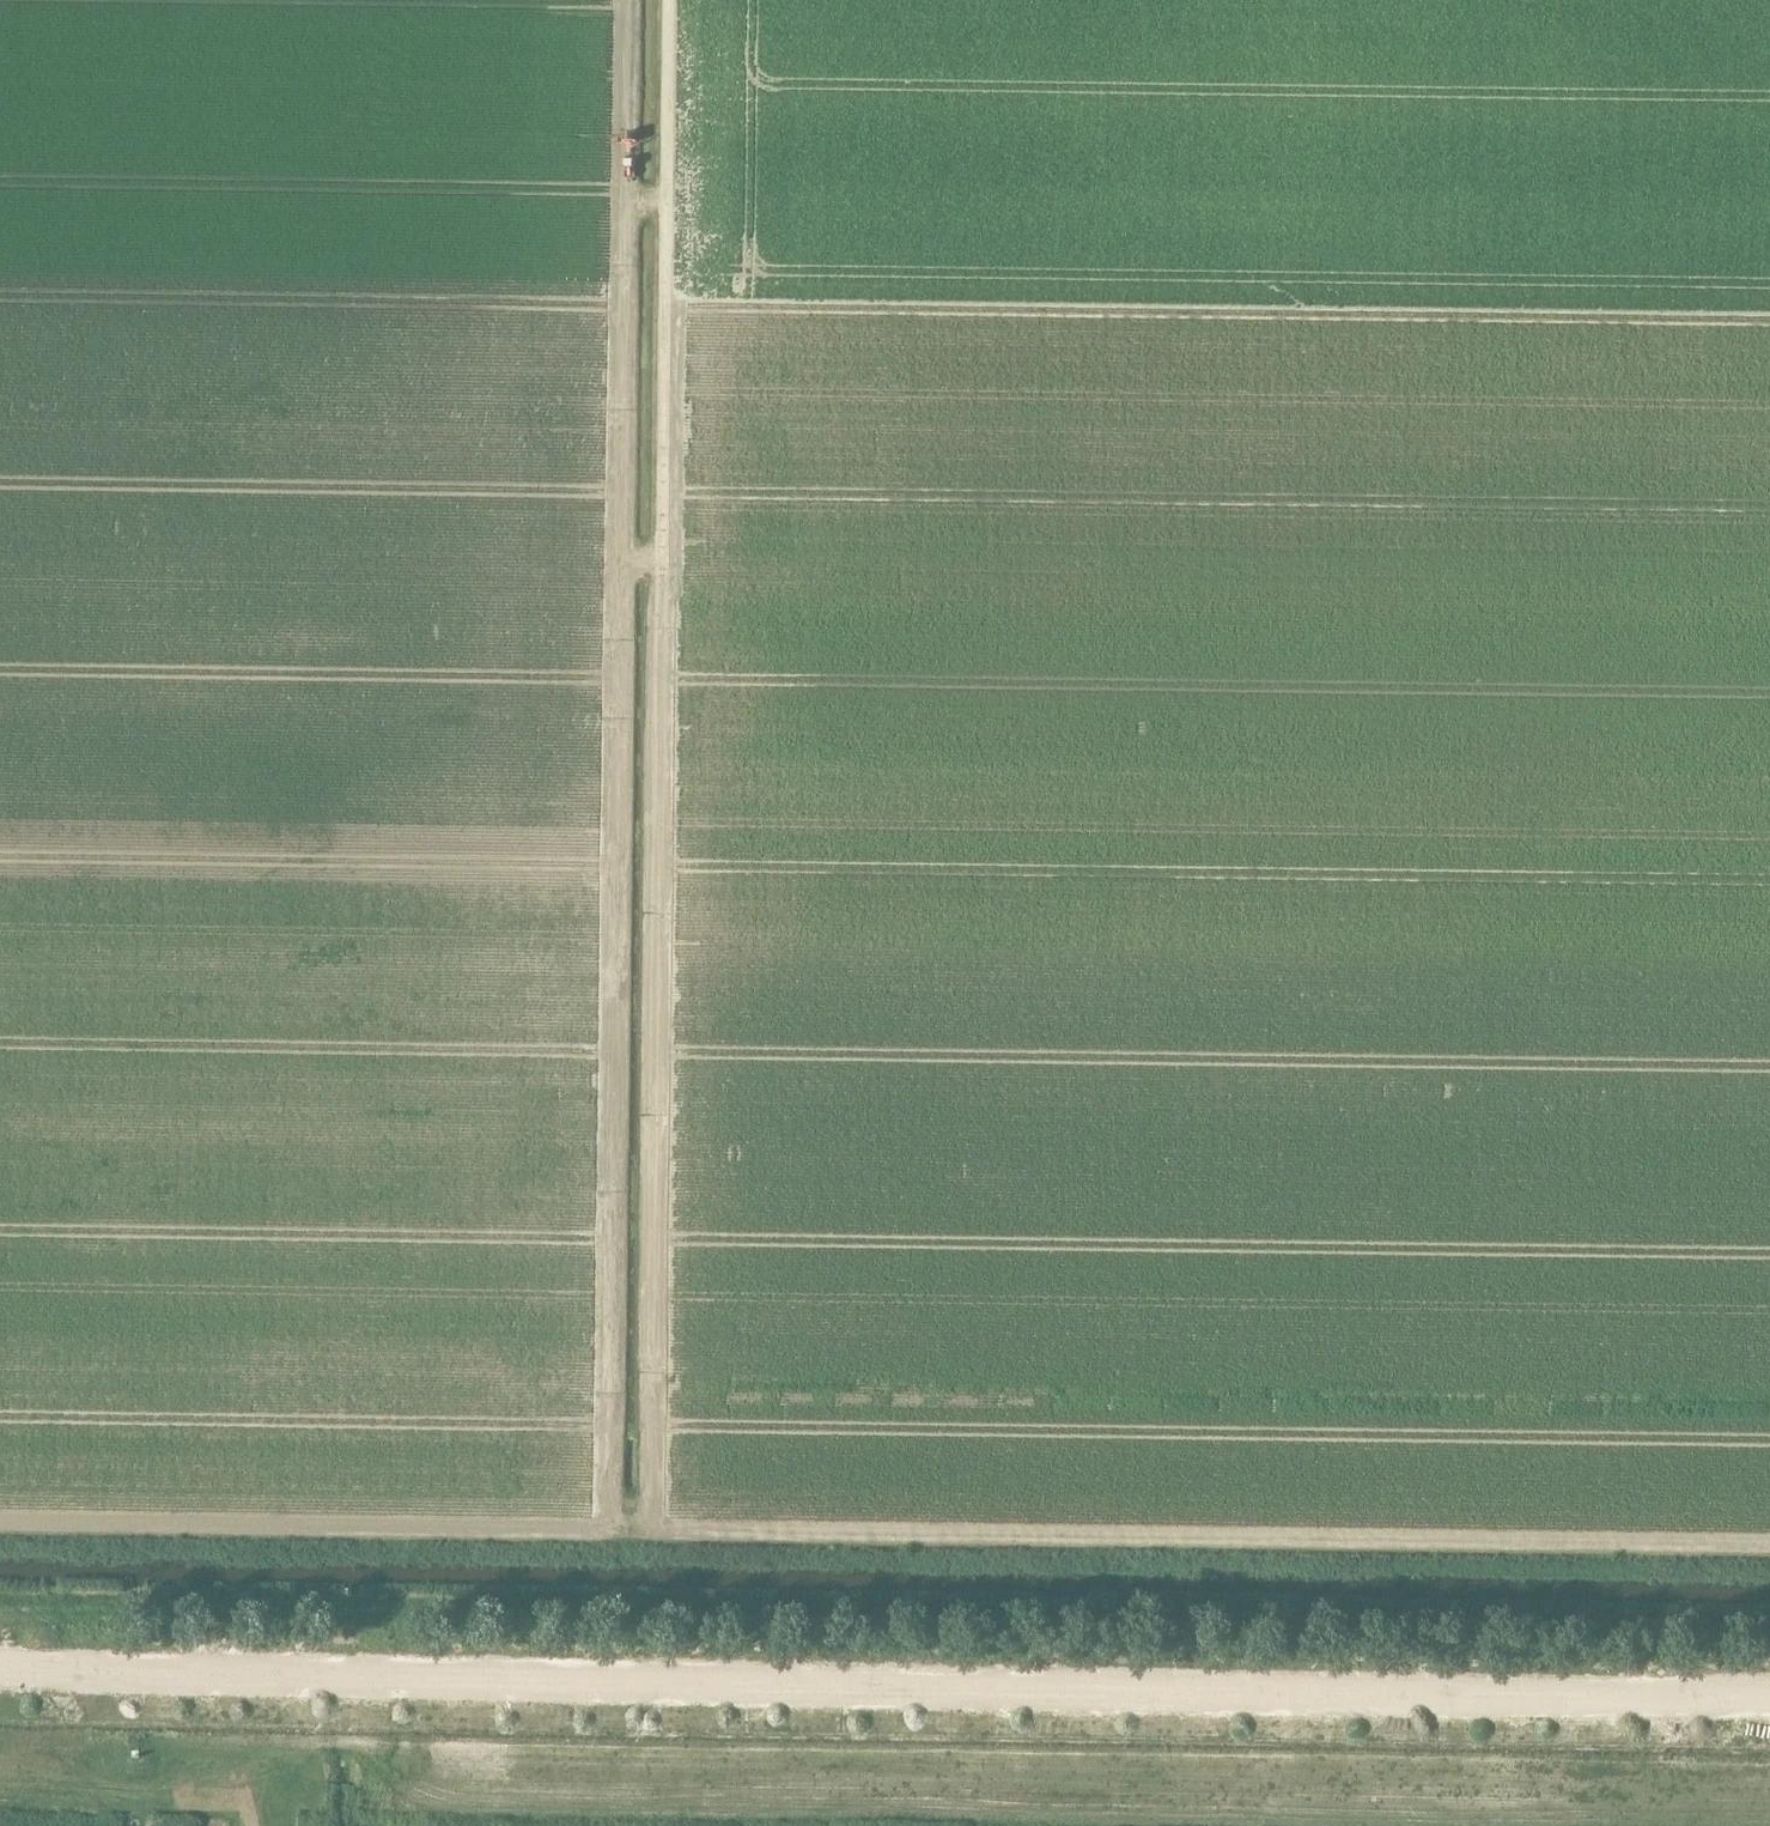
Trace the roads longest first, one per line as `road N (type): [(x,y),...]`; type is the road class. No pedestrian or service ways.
road 1 (unclassified): [(1769,1693),(0,1669)]

